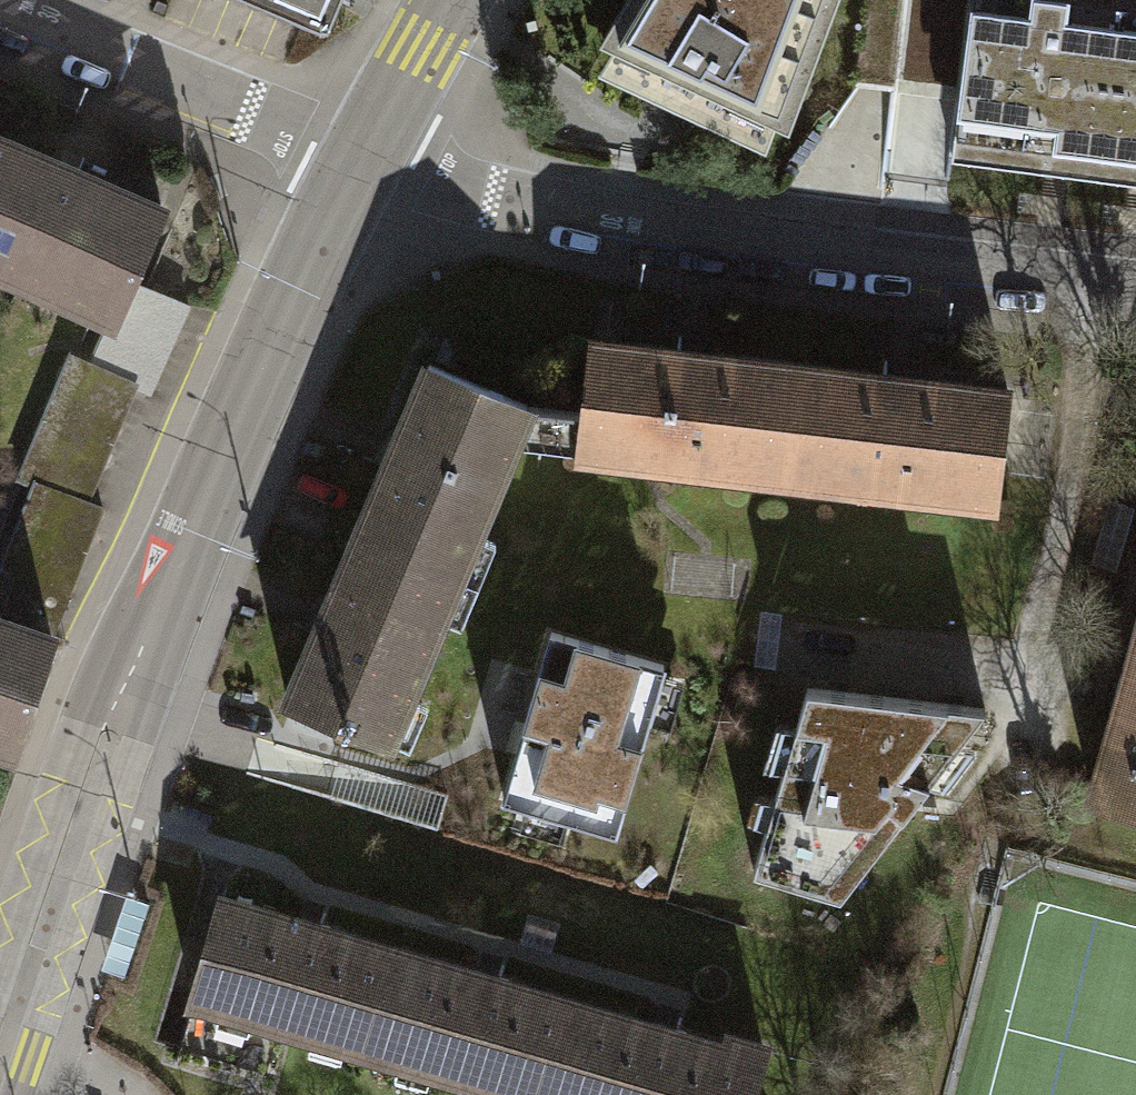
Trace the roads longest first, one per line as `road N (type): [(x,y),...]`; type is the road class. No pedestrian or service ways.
road 1 (residential): [(359,157),(121,694),(0,1043)]
road 2 (residential): [(1135,295),(487,196),(359,157)]
road 3 (residential): [(0,6),(359,157)]
road 4 (residential): [(448,0),(359,157)]

